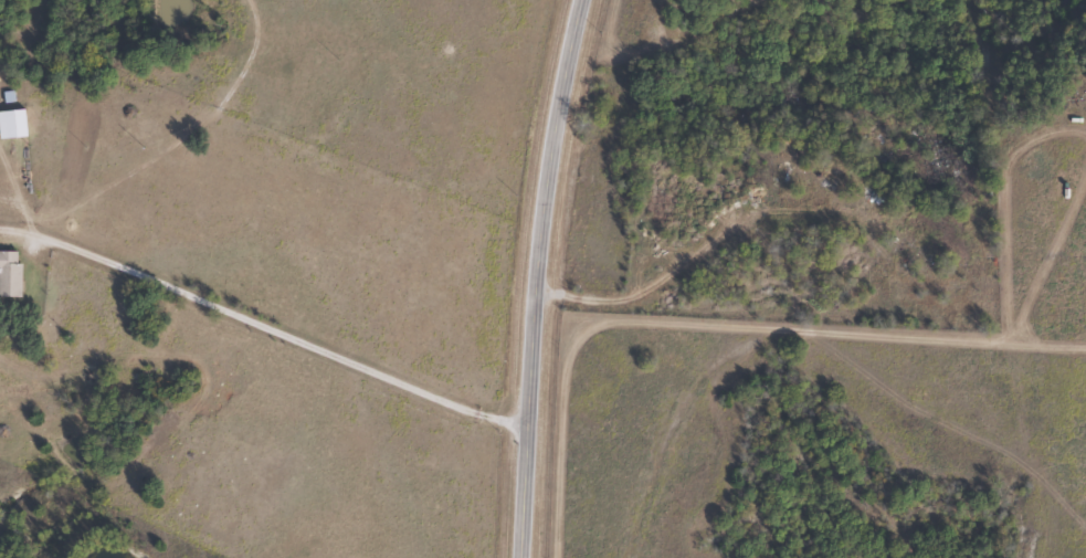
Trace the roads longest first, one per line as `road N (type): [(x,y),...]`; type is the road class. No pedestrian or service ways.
road 1 (residential): [(529,433),(3,235)]
road 2 (secondary): [(584,0),(535,291),(523,557)]
road 3 (residential): [(535,291),(600,323),(854,223)]

